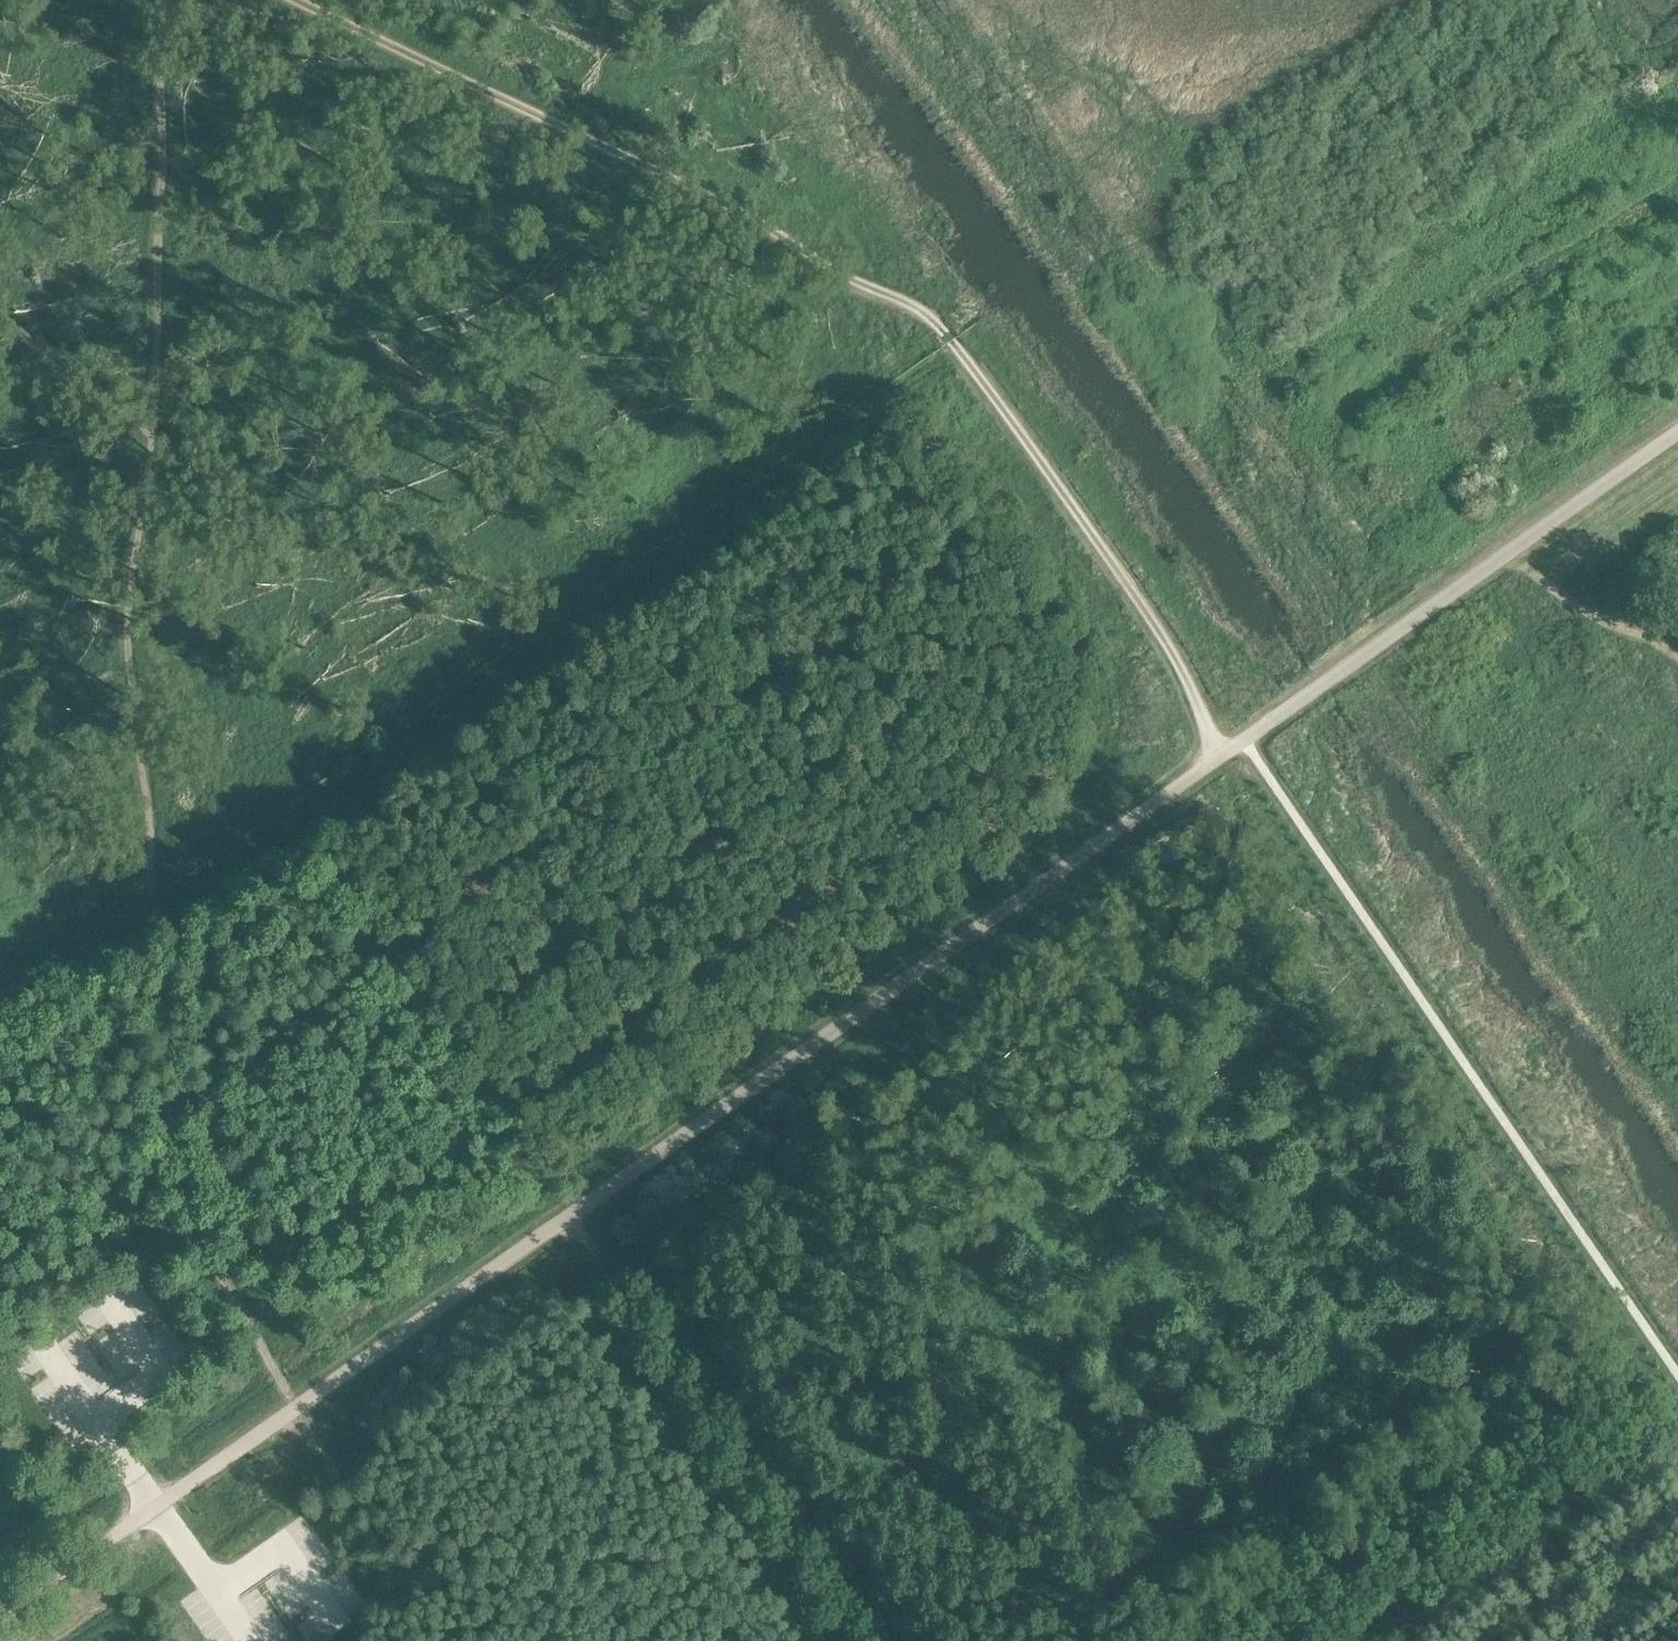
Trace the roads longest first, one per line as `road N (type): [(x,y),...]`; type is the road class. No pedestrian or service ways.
road 1 (unclassified): [(0,1614),(153,1507)]

